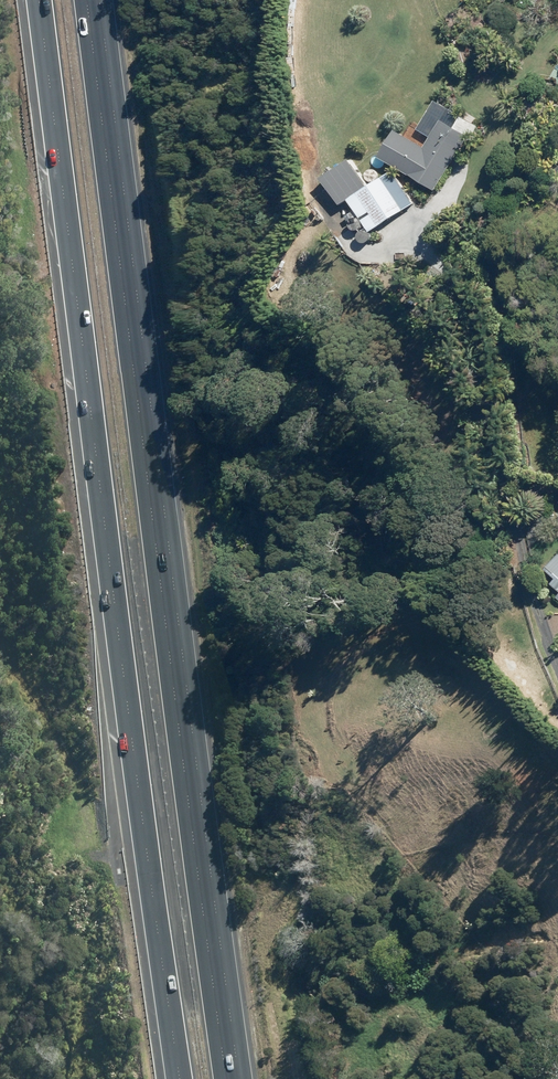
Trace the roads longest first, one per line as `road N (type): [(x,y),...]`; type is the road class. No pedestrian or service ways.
road 1 (motorway): [(97,0),(241,1078)]
road 2 (motorway): [(183,1078),(39,0)]

